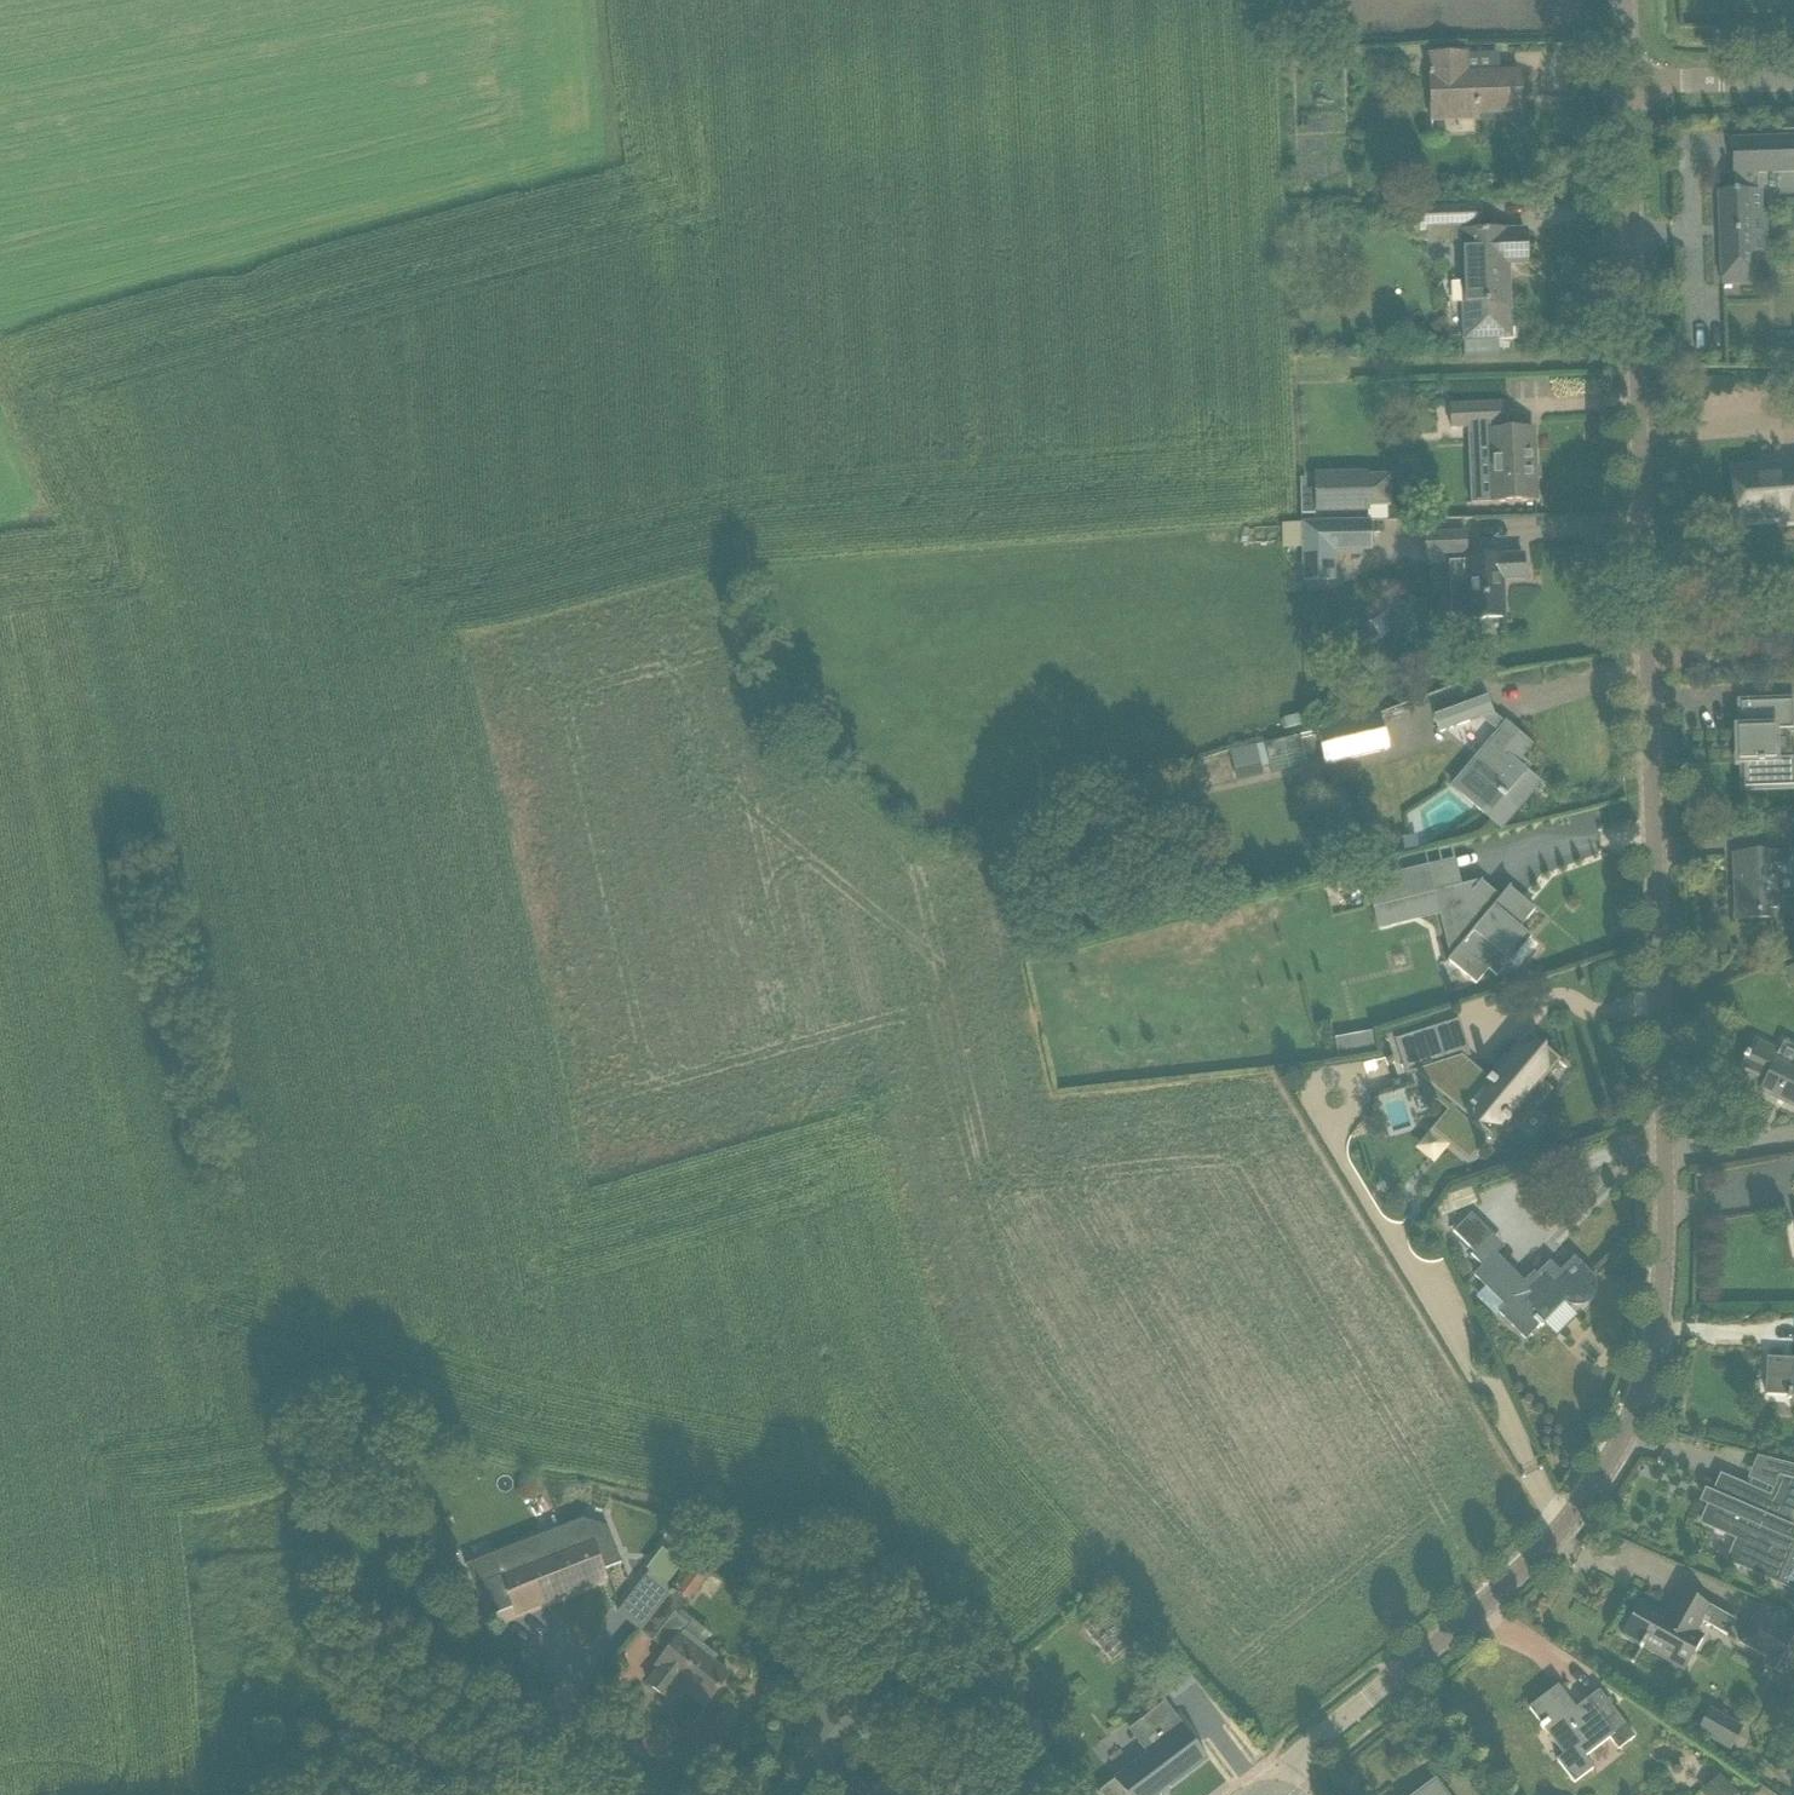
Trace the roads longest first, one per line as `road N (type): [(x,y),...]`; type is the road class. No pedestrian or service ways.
road 1 (tertiary): [(1273,1794),(1298,1757),(1567,1518),(1608,1464),(1645,1357),(1659,1233),(1626,82)]
road 2 (unclassified): [(1793,77),(1626,82)]
road 3 (residential): [(649,1794),(534,1700)]

